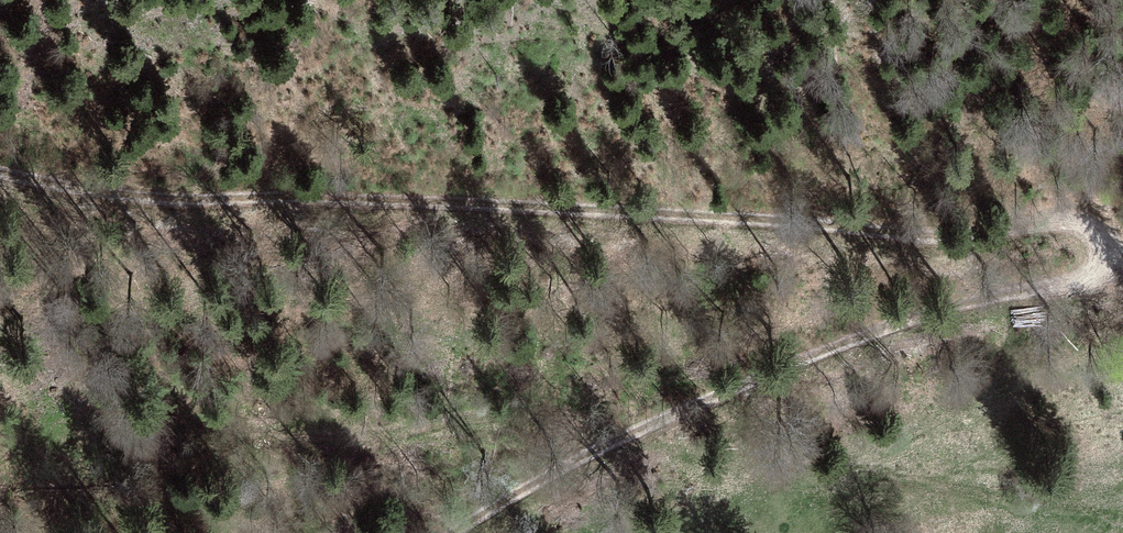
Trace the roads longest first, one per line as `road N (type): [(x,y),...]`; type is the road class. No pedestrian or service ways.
road 1 (track): [(0,177),(245,209),(475,206),(796,233),(1006,236),(1073,228),(1112,261),(1114,287)]
road 2 (track): [(462,532),(722,396),(1122,284)]

